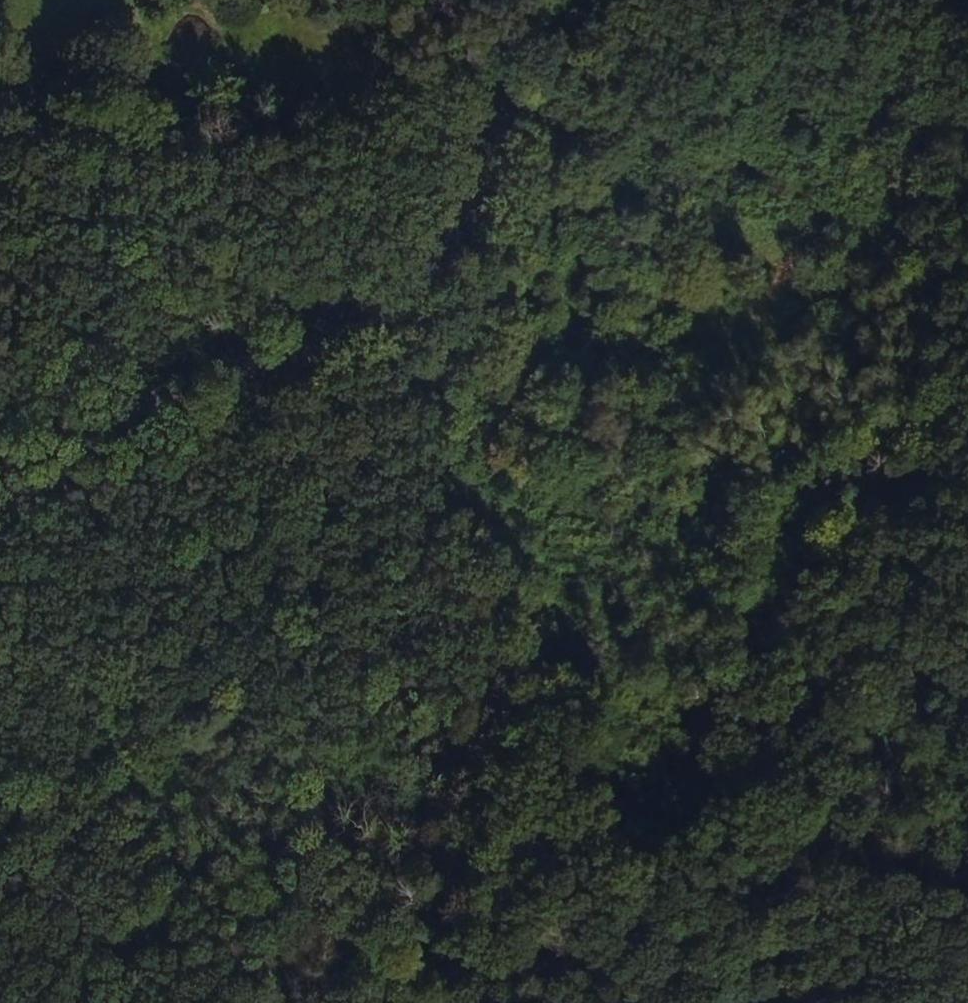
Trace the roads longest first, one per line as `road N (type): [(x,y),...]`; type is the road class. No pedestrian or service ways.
road 1 (unclassified): [(423,0),(434,111),(336,322),(73,508)]
road 2 (unclassified): [(0,618),(73,508)]

